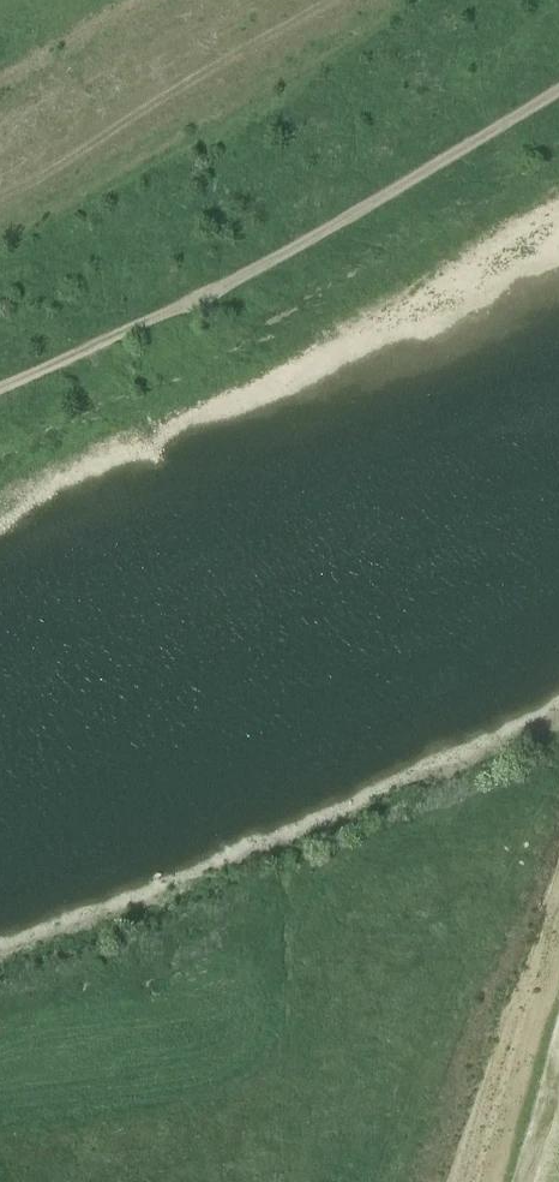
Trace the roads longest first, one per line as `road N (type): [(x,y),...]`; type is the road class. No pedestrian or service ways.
road 1 (track): [(558,92),(406,193),(0,395)]

